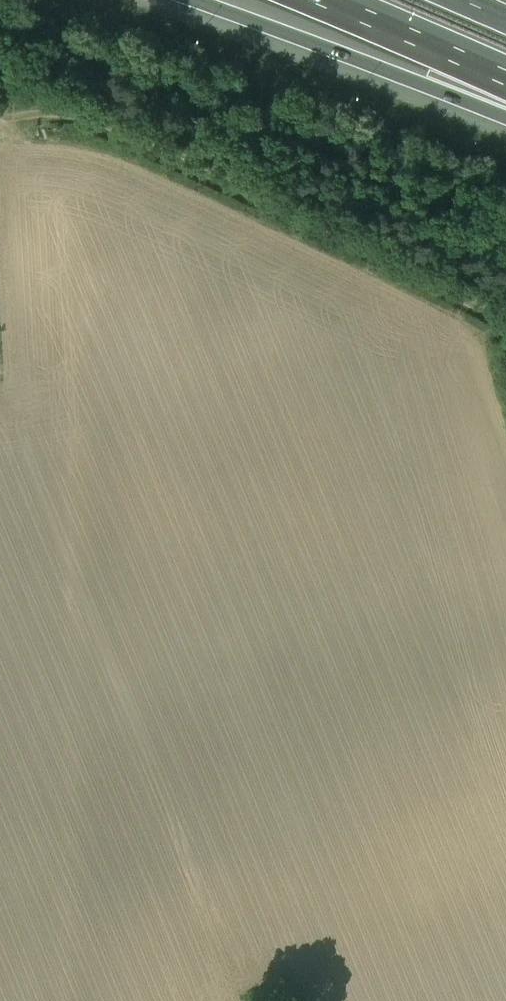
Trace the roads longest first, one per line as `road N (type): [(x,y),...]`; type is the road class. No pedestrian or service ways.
road 1 (motorway): [(188,0),(505,105)]
road 2 (motorway): [(325,0),(505,82)]

